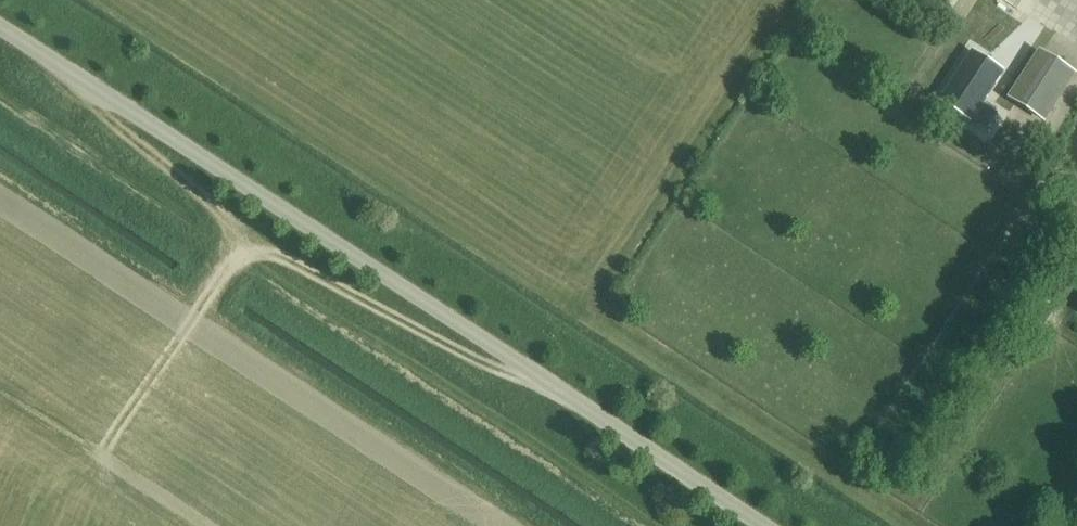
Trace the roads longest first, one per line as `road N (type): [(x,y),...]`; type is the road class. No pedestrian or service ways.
road 1 (unclassified): [(764,525),(0,26)]
road 2 (track): [(207,297),(250,236),(481,362),(542,380)]
road 3 (track): [(99,91),(119,122),(250,236)]

